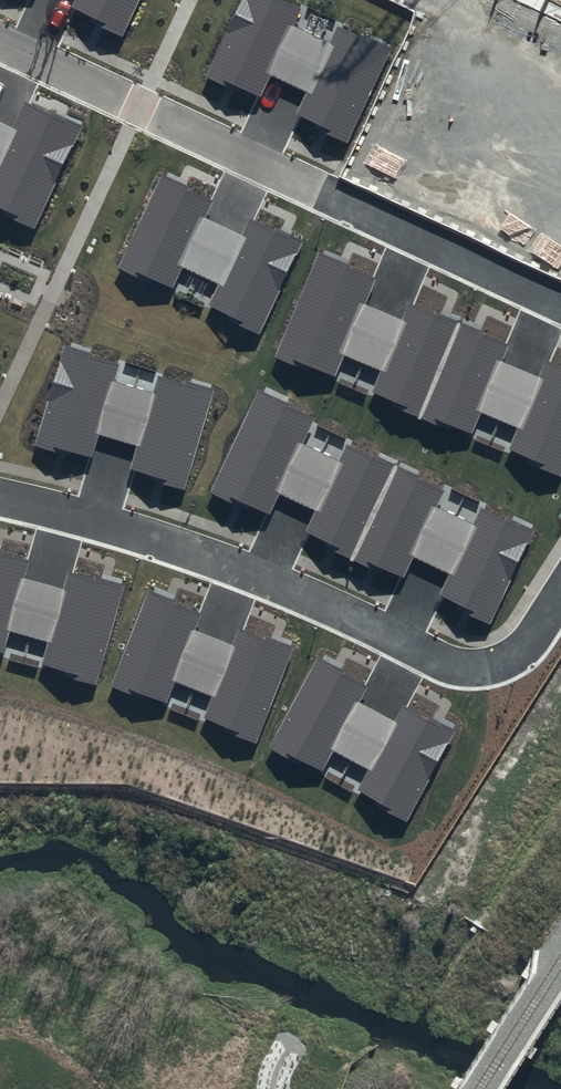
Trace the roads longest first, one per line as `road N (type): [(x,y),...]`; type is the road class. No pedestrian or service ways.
road 1 (residential): [(560,596),(523,649),(467,668),(269,580),(0,497)]
road 2 (residential): [(0,42),(560,303)]

